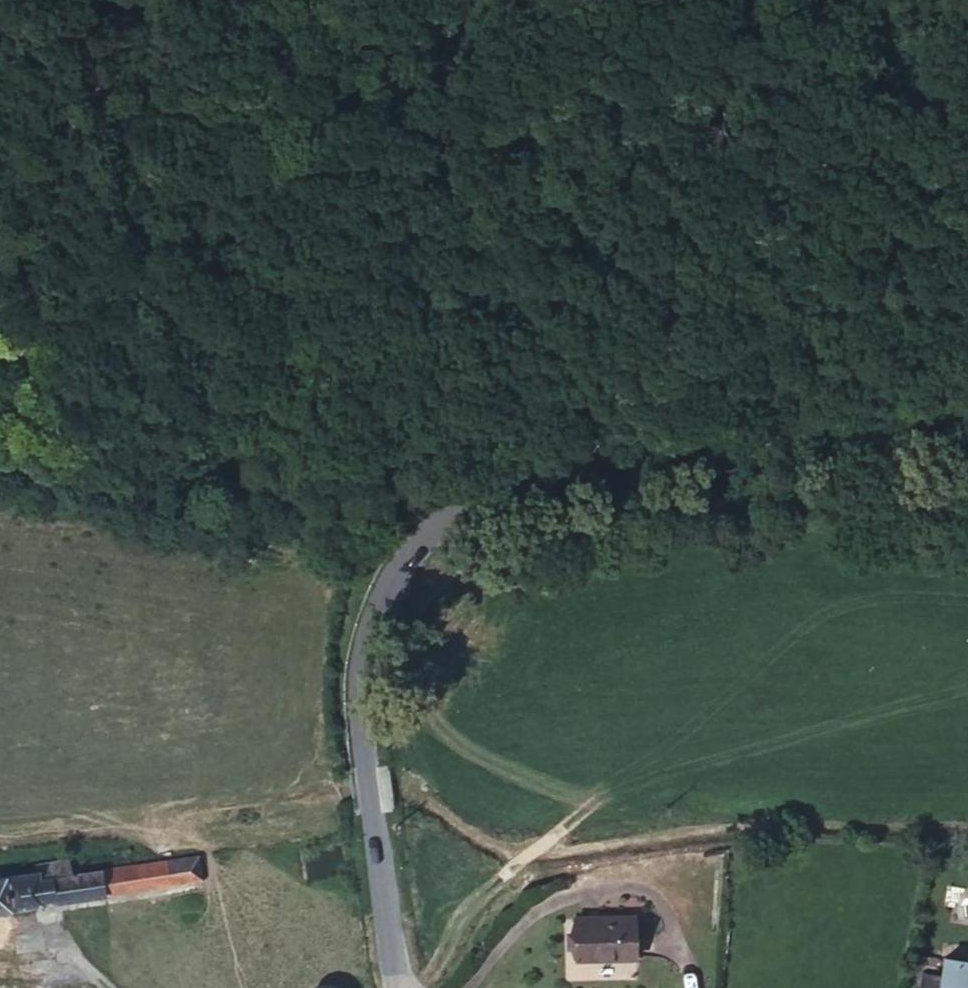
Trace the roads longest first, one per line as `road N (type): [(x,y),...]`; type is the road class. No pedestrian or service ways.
road 1 (tertiary): [(967,422),(788,418),(608,443),(460,488),(396,550),(367,623),(362,763),(391,987)]

